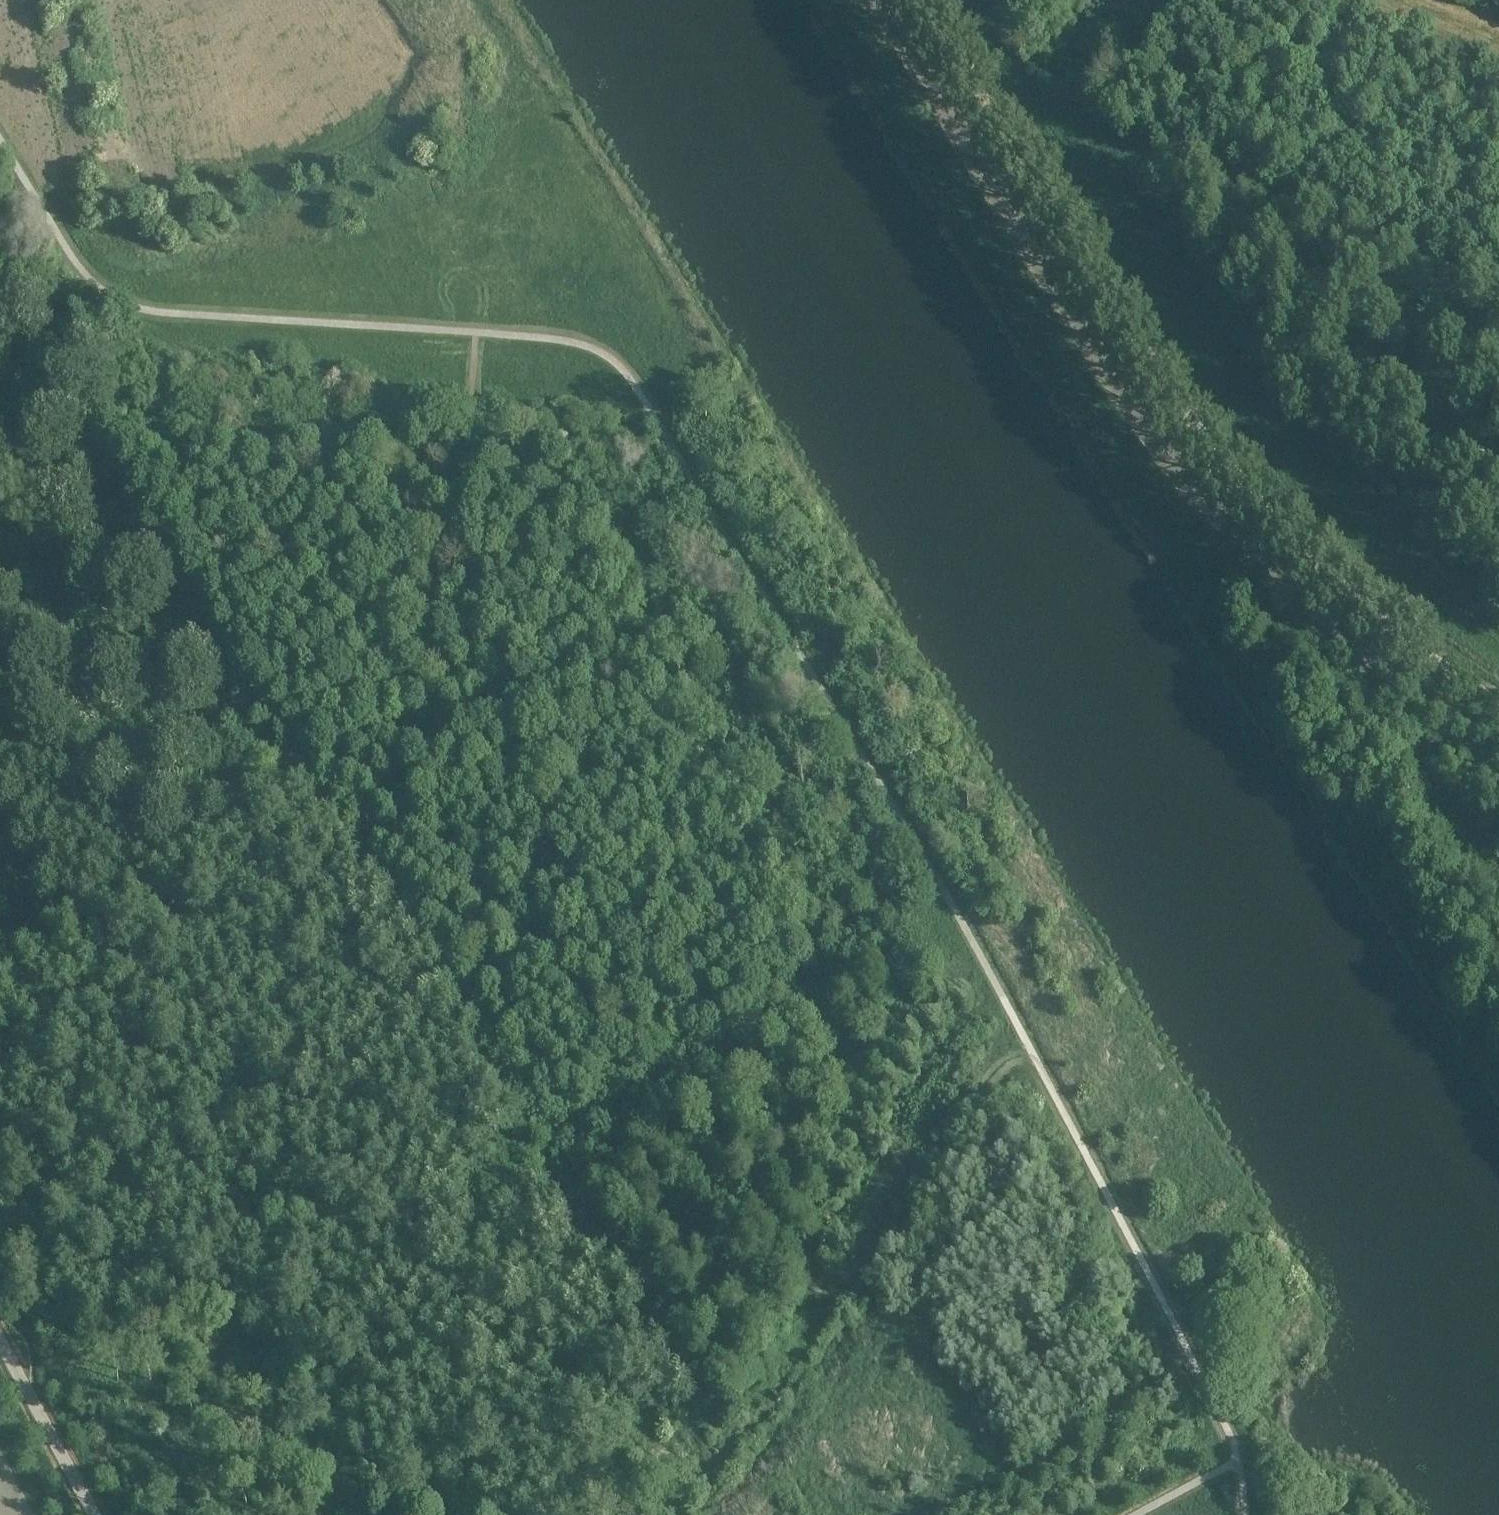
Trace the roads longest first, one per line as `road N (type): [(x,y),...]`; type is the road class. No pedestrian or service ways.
road 1 (unclassified): [(1498,749),(1287,595),(1222,524),(1149,430),(877,0)]
road 2 (unclassified): [(95,1514),(0,1338)]

